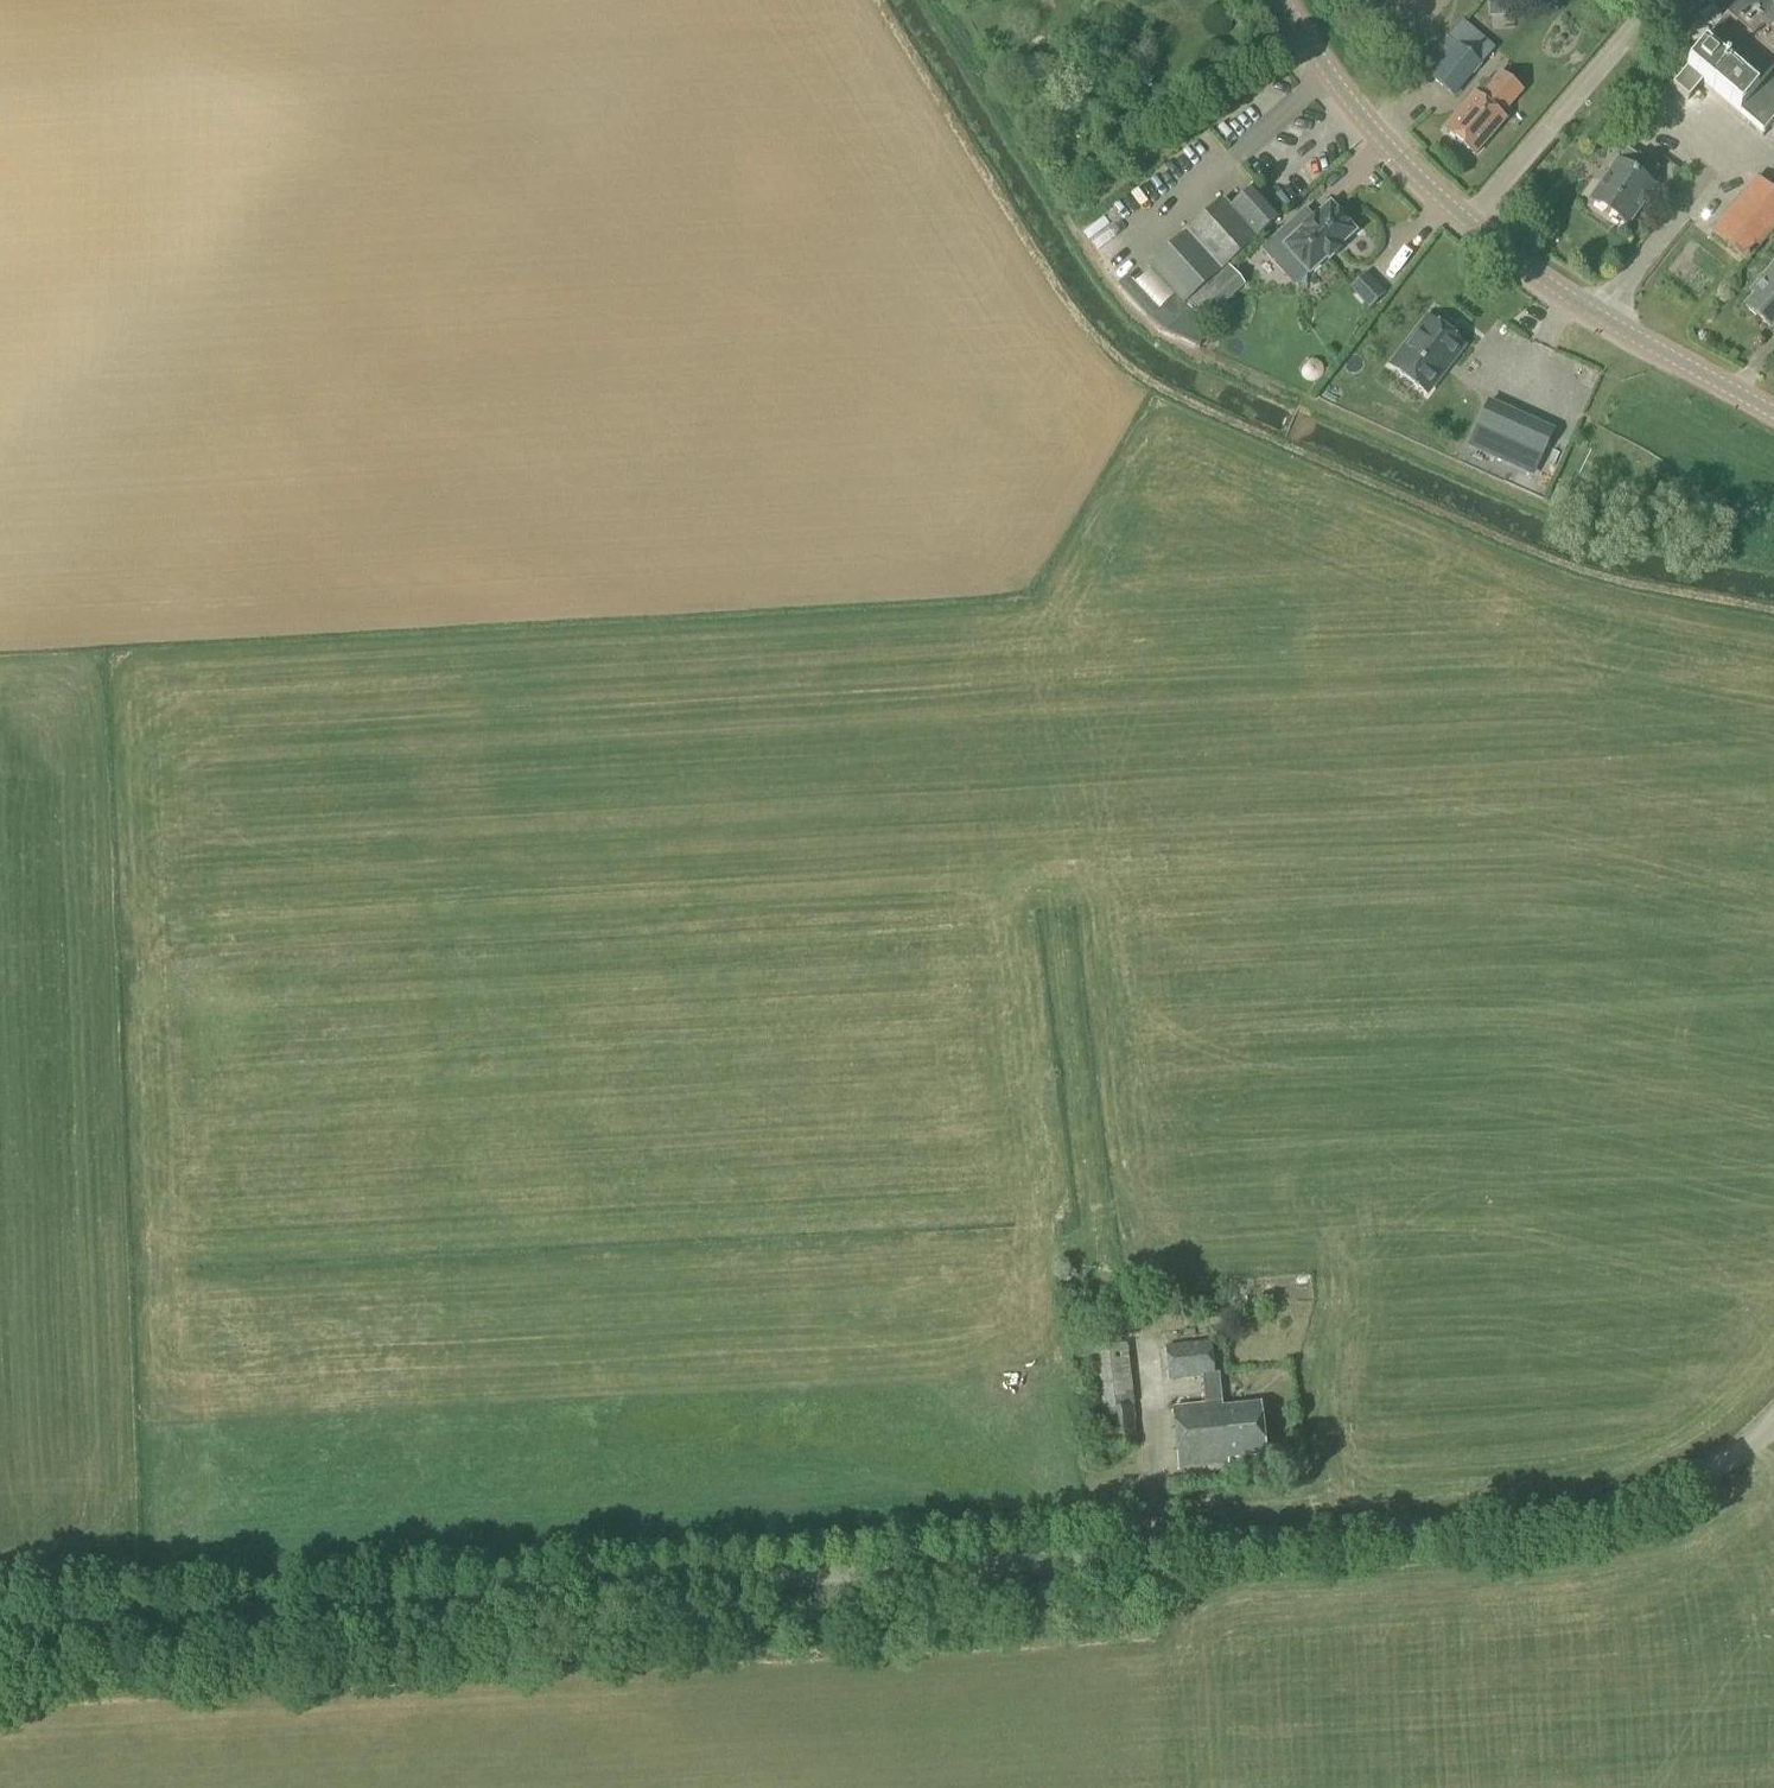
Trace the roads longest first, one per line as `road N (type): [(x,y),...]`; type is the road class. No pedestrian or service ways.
road 1 (unclassified): [(0,1625),(1556,1528),(1627,1516),(1683,1494),(1723,1472),(1773,1423)]
road 2 (tertiary): [(1773,413),(1620,332),(1492,245),(1373,135),(1282,0)]

